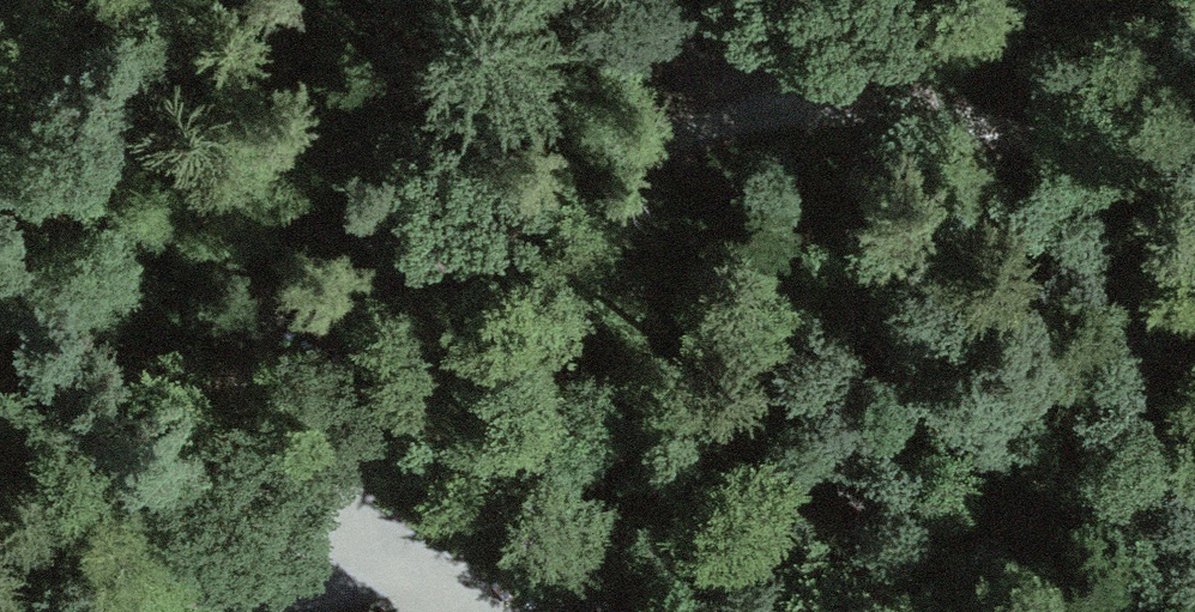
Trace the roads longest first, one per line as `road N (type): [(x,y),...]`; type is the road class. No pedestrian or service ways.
road 1 (track): [(1194,185),(815,91),(600,153),(451,237),(331,346)]
road 2 (track): [(495,0),(815,91)]
road 3 (track): [(331,346),(404,500),(491,611)]

